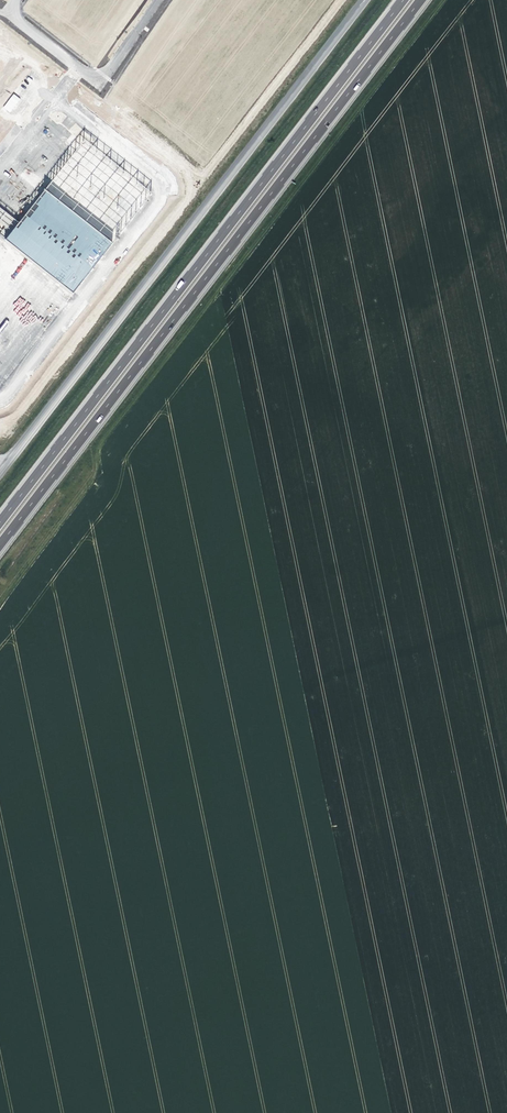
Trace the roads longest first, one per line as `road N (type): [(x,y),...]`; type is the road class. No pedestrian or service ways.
road 1 (motorway): [(0,544),(421,0)]
road 2 (motorway): [(402,0),(0,520)]
road 3 (secondary): [(365,0),(3,466)]
road 4 (unclassified): [(14,0),(15,21),(90,76),(115,67),(159,0)]
road 5 (track): [(362,102),(443,0)]

